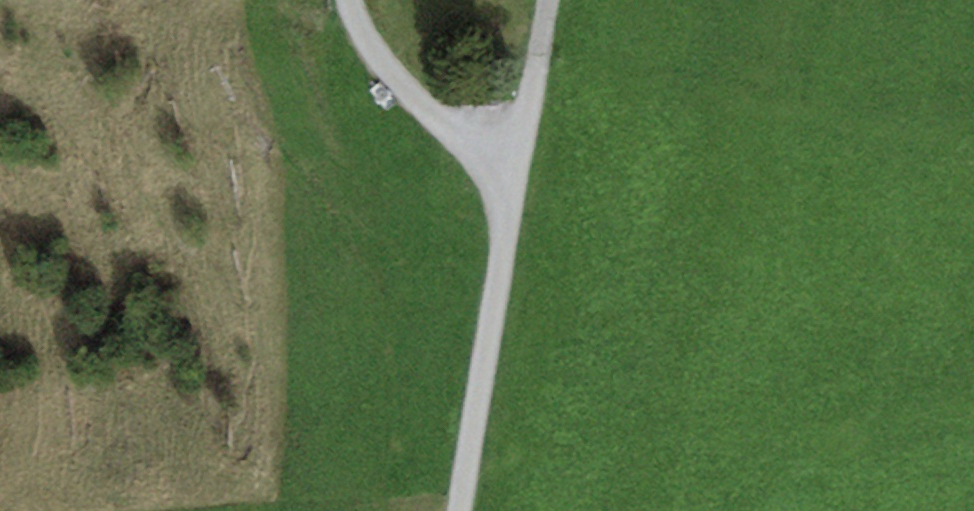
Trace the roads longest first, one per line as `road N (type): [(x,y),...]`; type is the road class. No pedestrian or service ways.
road 1 (residential): [(518,161),(461,510)]
road 2 (residential): [(518,161),(485,150),(406,91),(371,49),(348,0)]
road 3 (residential): [(546,0),(518,161)]

